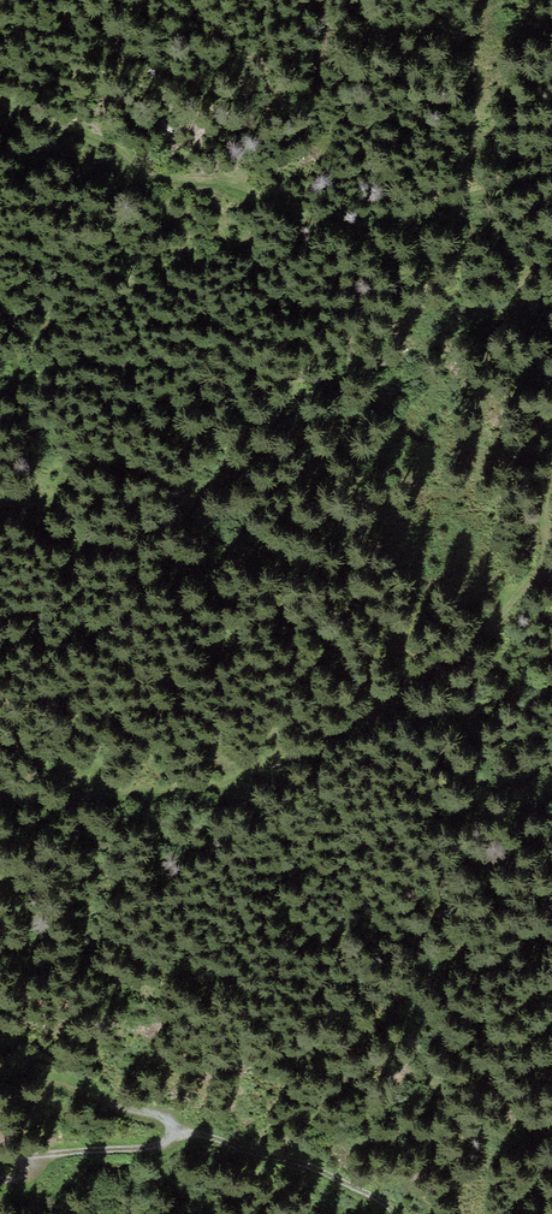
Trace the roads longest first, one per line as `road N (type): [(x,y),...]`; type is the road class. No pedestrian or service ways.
road 1 (track): [(0,792),(61,802),(196,790),(361,727),(405,681),(472,644),(534,582),(545,558),(551,491)]
road 2 (track): [(551,173),(409,220),(345,228),(219,183),(164,179),(98,137),(0,101)]
road 3 (track): [(397,1213),(326,1173),(173,1128)]
road 4 (track): [(0,1155),(150,1149),(169,1142),(173,1128)]
road 5 (track): [(173,1128),(159,1111),(0,1079)]

